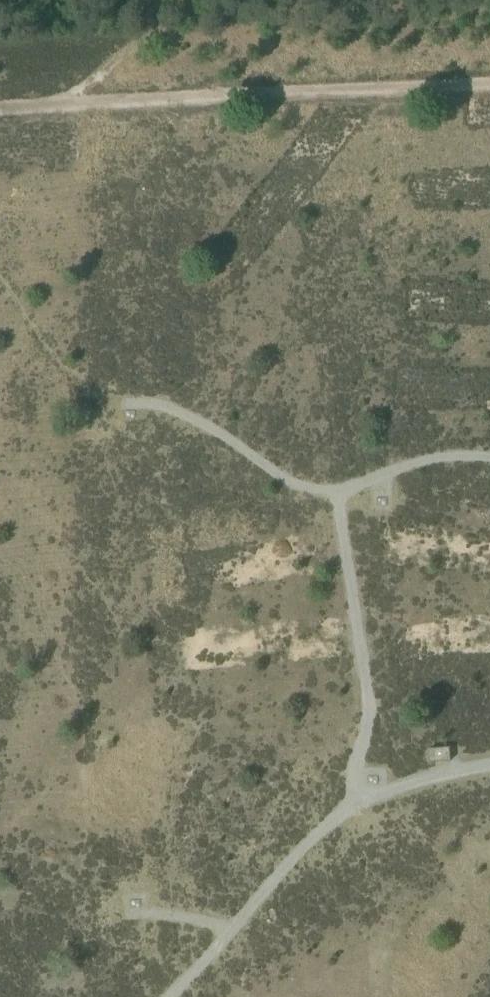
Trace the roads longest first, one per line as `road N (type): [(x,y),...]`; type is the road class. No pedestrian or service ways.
road 1 (track): [(0,106),(489,83)]
road 2 (track): [(489,771),(363,801),(272,884),(176,996)]

